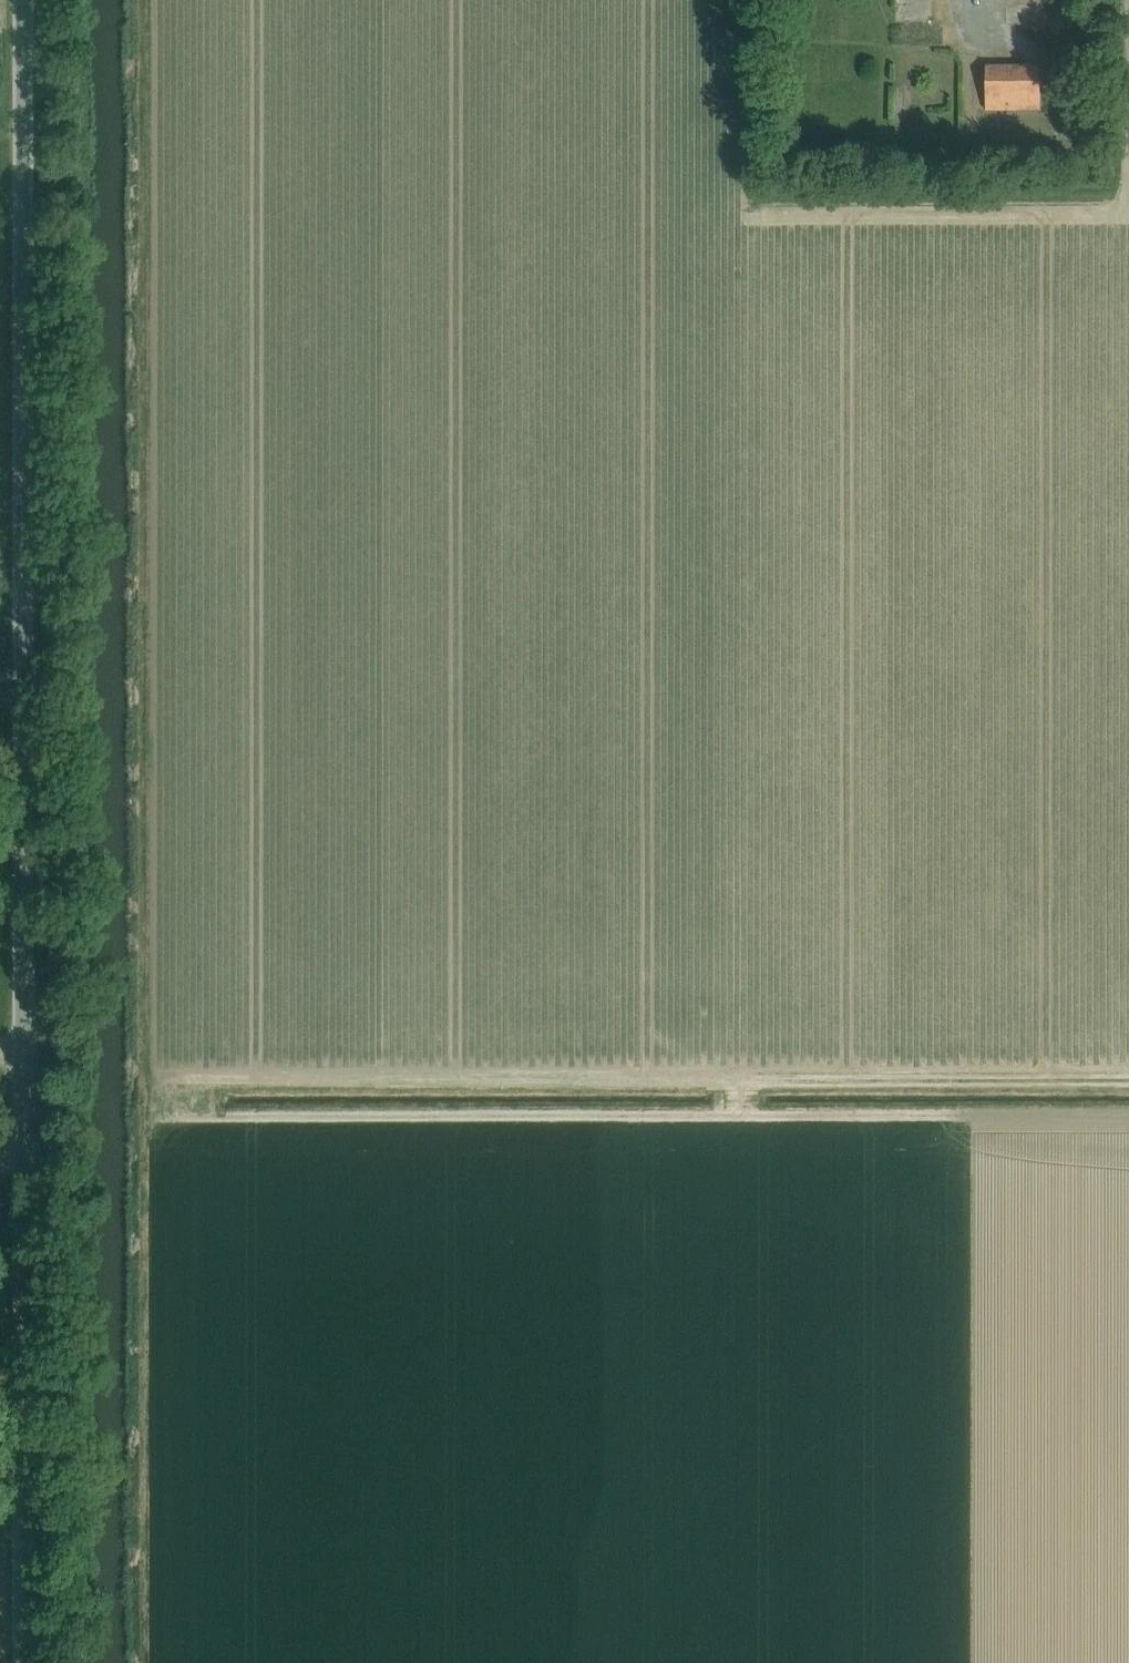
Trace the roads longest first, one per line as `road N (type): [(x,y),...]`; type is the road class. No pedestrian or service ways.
road 1 (unclassified): [(22,1662),(22,0)]
road 2 (track): [(736,1085),(1128,1085)]

